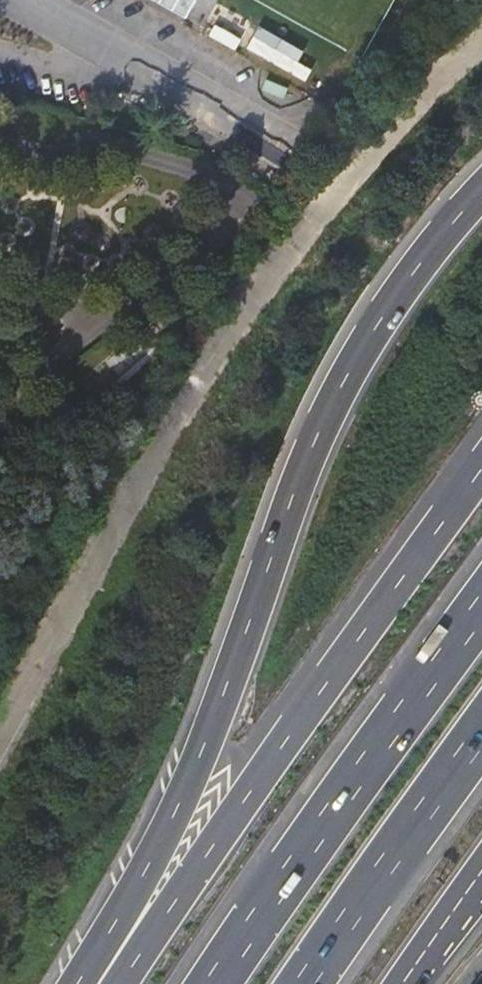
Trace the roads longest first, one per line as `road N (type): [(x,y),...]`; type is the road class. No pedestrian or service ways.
road 1 (motorway): [(481,188),(416,266),(344,380),(202,751),(83,983)]
road 2 (motorway): [(481,466),(121,983)]
road 3 (motorway): [(481,607),(214,983)]
road 4 (residential): [(27,0),(291,157)]
road 5 (motorway): [(305,983),(481,733)]
road 6 (motorway): [(403,983),(481,872)]

